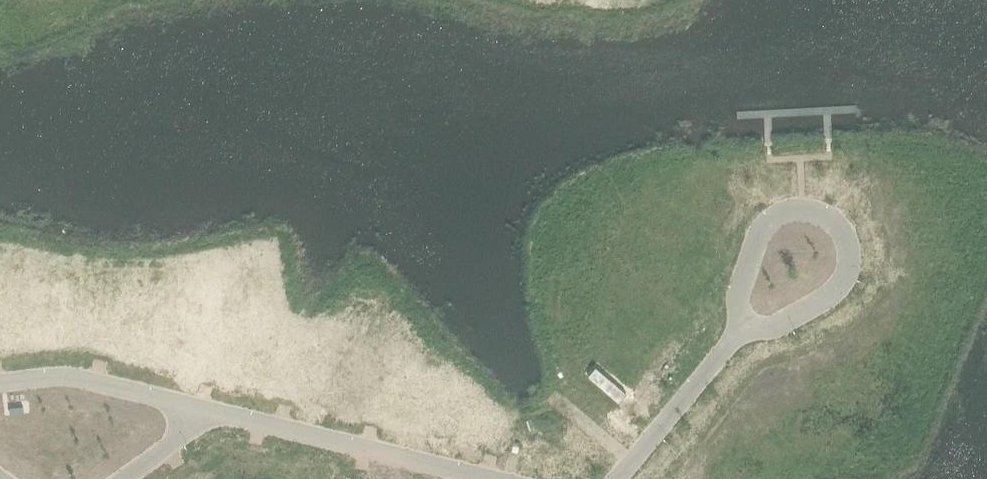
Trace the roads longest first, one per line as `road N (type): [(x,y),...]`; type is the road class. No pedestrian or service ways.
road 1 (residential): [(737,339),(739,295),(771,221),(811,214),(831,222),(847,255),(845,273),(832,293),(763,329)]
road 2 (residential): [(195,408),(488,478)]
road 3 (residential): [(0,384),(60,376),(195,408)]
road 4 (residential): [(737,339),(618,478)]

